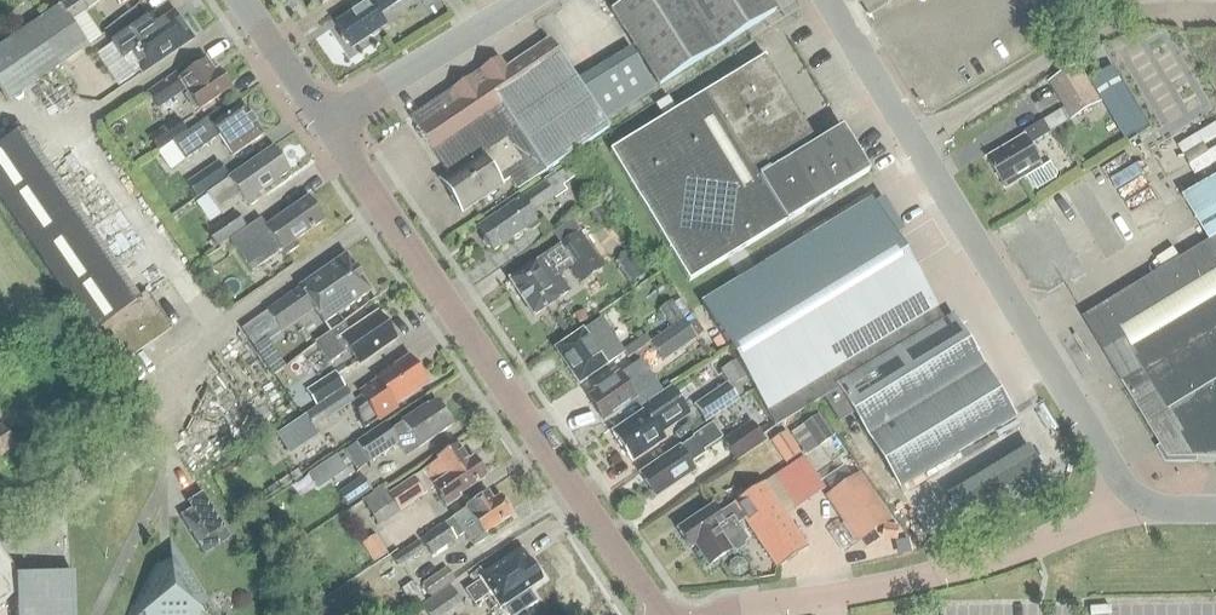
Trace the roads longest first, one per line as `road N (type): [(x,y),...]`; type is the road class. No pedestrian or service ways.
road 1 (tertiary): [(655,614),(324,121)]
road 2 (unclassified): [(1132,498),(828,0)]
road 3 (unclassified): [(1132,498),(1034,544),(940,574),(719,614)]
road 4 (tertiary): [(324,121),(523,0)]
road 5 (tertiary): [(324,121),(243,0)]

